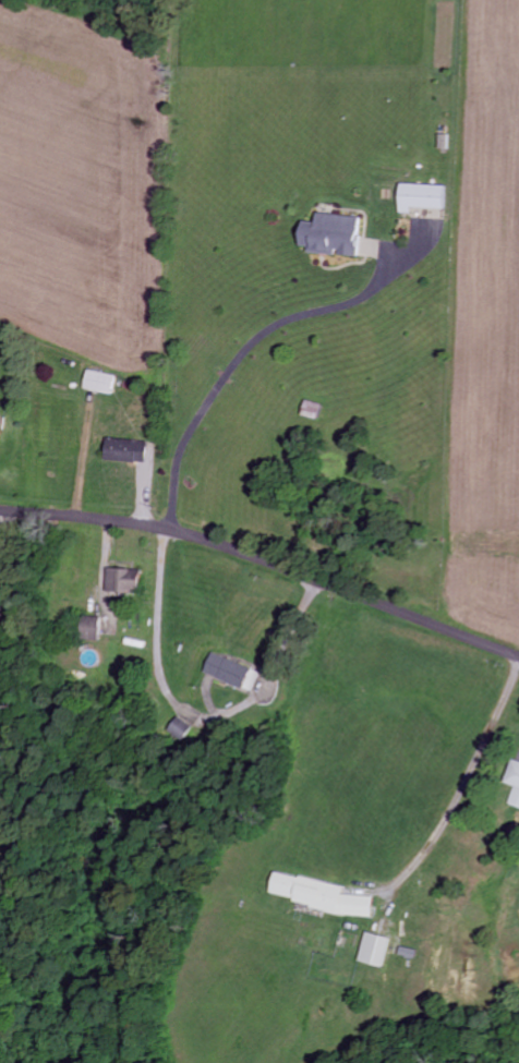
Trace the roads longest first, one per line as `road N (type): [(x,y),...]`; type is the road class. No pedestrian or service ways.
road 1 (residential): [(518,657),(197,539),(0,512)]

